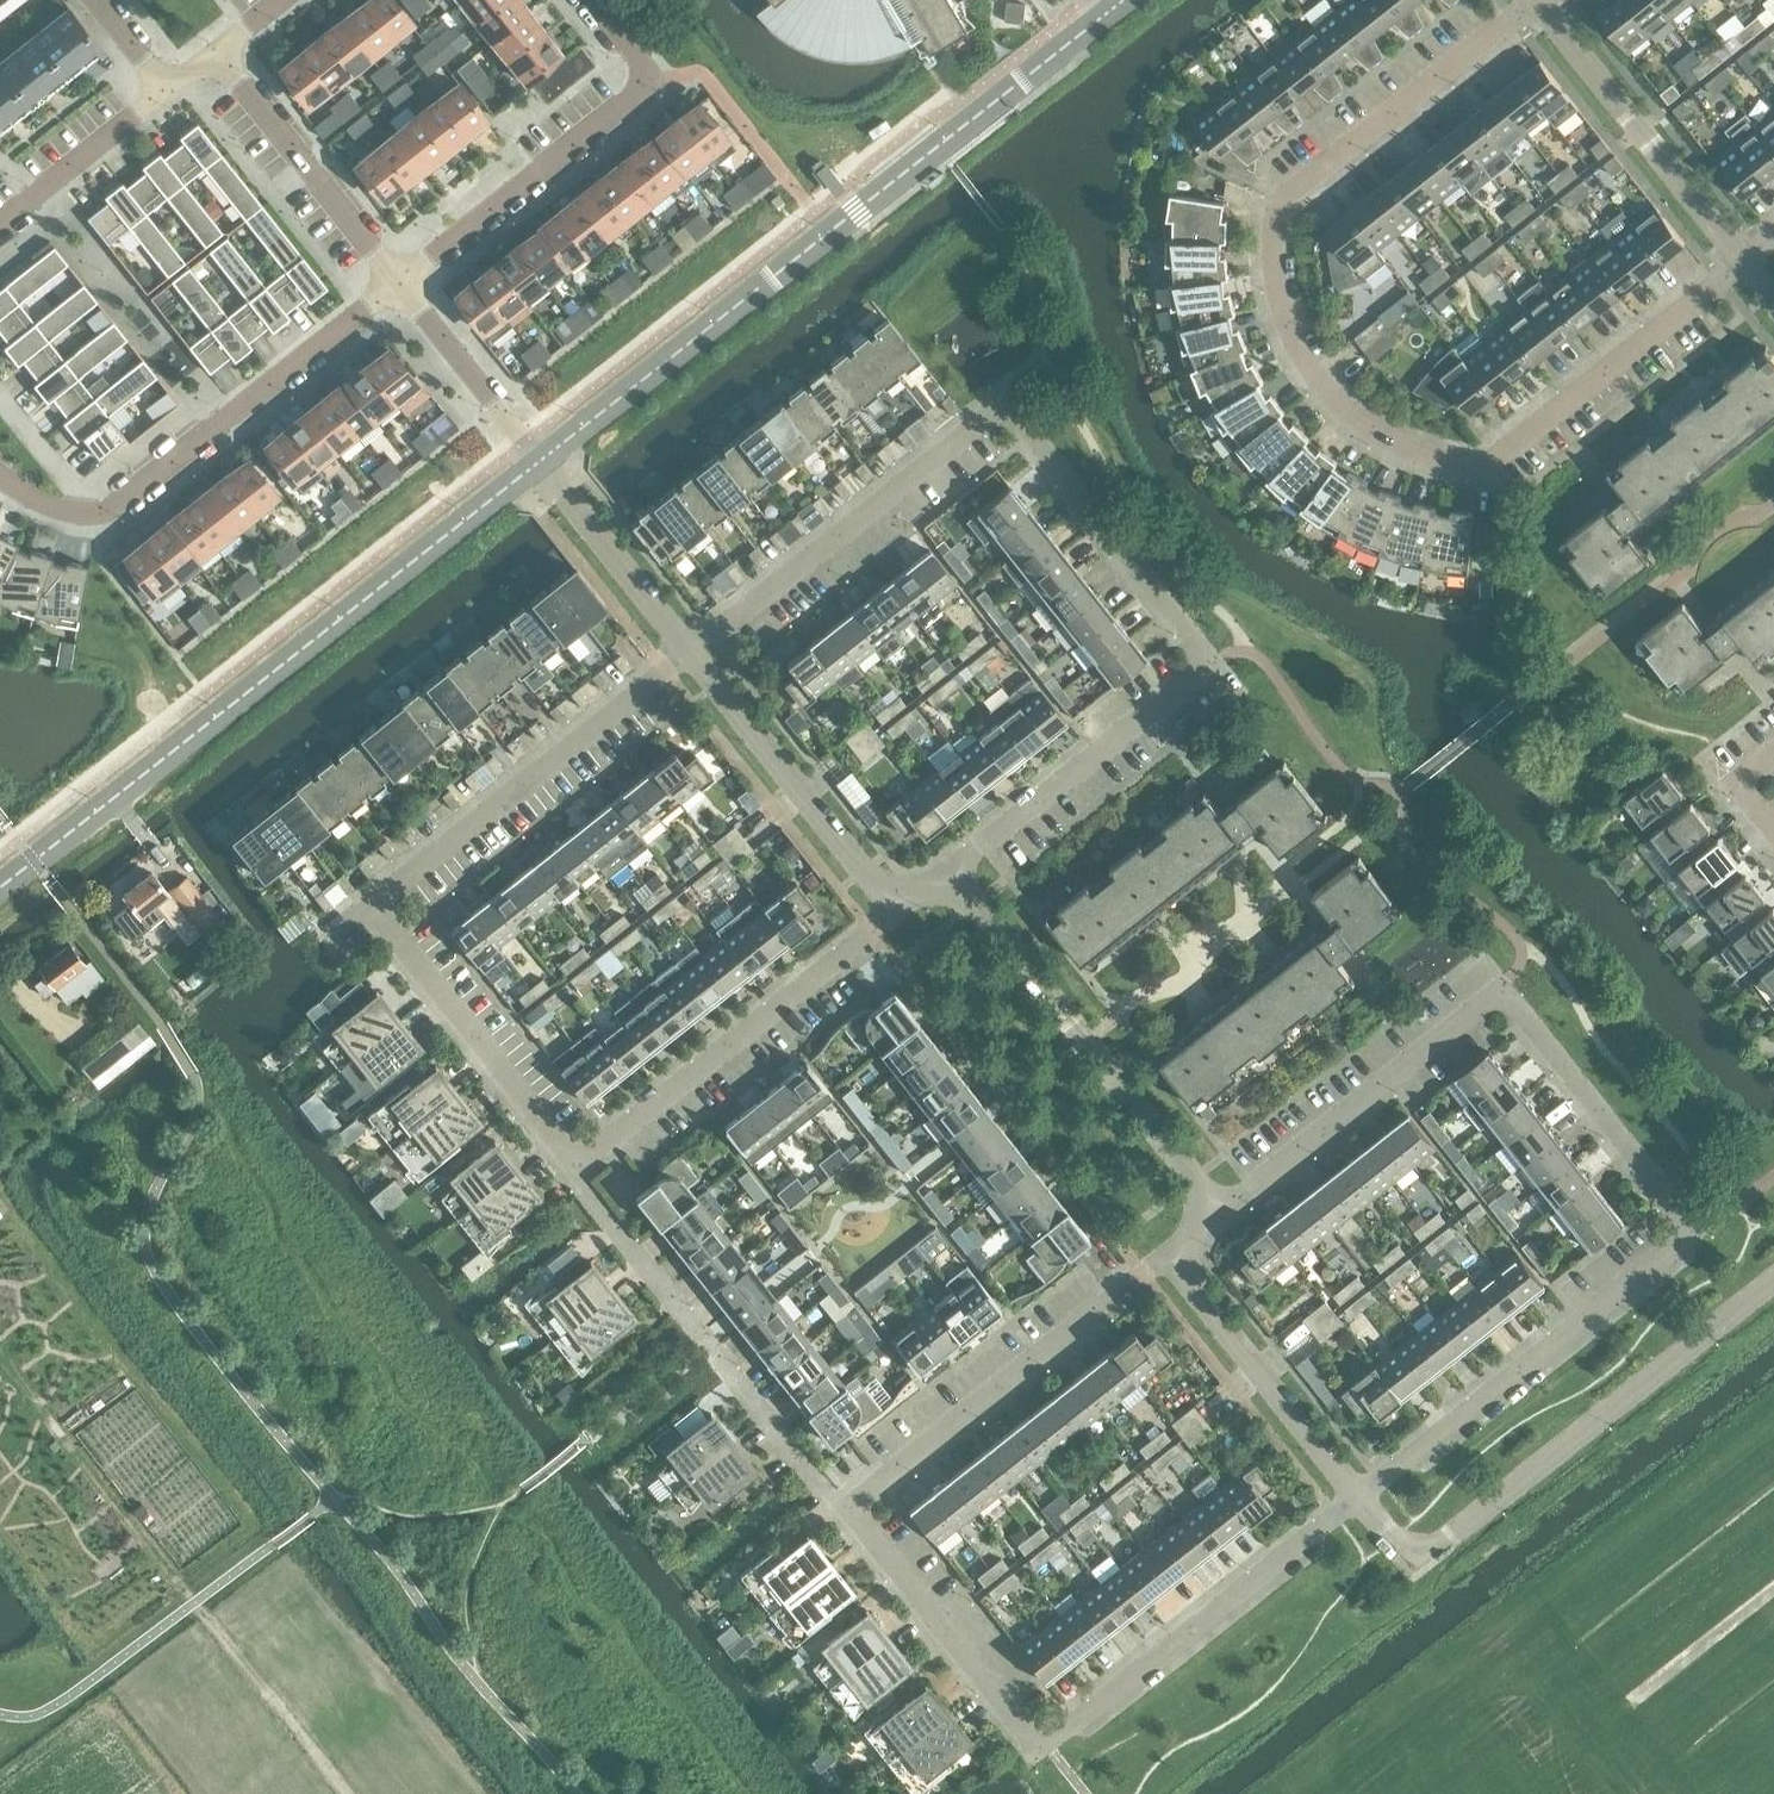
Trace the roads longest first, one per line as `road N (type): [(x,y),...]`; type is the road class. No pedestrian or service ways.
road 1 (residential): [(947,869),(1207,668),(1008,412),(702,648)]
road 2 (residential): [(1525,0),(1291,178),(1272,220),(1277,279),(1304,348),(1343,409),(1427,457),(1503,464),(1753,272)]
road 3 (tertiary): [(551,454),(1109,14)]
road 4 (residential): [(1363,1499),(1047,1743),(846,1513)]
road 5 (tertiary): [(0,890),(536,466)]
road 6 (residential): [(1698,1239),(1494,998),(1221,1221)]
road 7 (unclassified): [(1363,1499),(1405,1550),(1437,1549),(1773,1282)]
road 8 (unclassified): [(1221,1221),(947,869)]
road 9 (residential): [(846,1513),(571,1163)]
road 10 (residential): [(1363,1499),(1698,1239)]
road 11 (residential): [(394,283),(640,95),(645,65),(593,0)]
road 12 (residential): [(571,1163),(902,905)]
road 13 (residential): [(846,1513),(1174,1257)]
road 14 (residential): [(386,893),(702,648)]
road 15 (residential): [(105,515),(394,283)]
road 16 (residential): [(1753,272),(1535,0)]
road 17 (residential): [(571,1163),(386,893)]
road 18 (unclassified): [(902,905),(702,648)]
road 19 (unclassified): [(1363,1499),(1174,1257)]
road 20 (residential): [(218,52),(394,283)]
road 21 (track): [(193,1600),(347,1793)]
road 22 (unclassified): [(702,648),(551,454)]
road 23 (residential): [(394,283),(536,466)]
road 24 (residential): [(0,225),(162,94)]
road 25 (residential): [(87,0),(162,94)]

